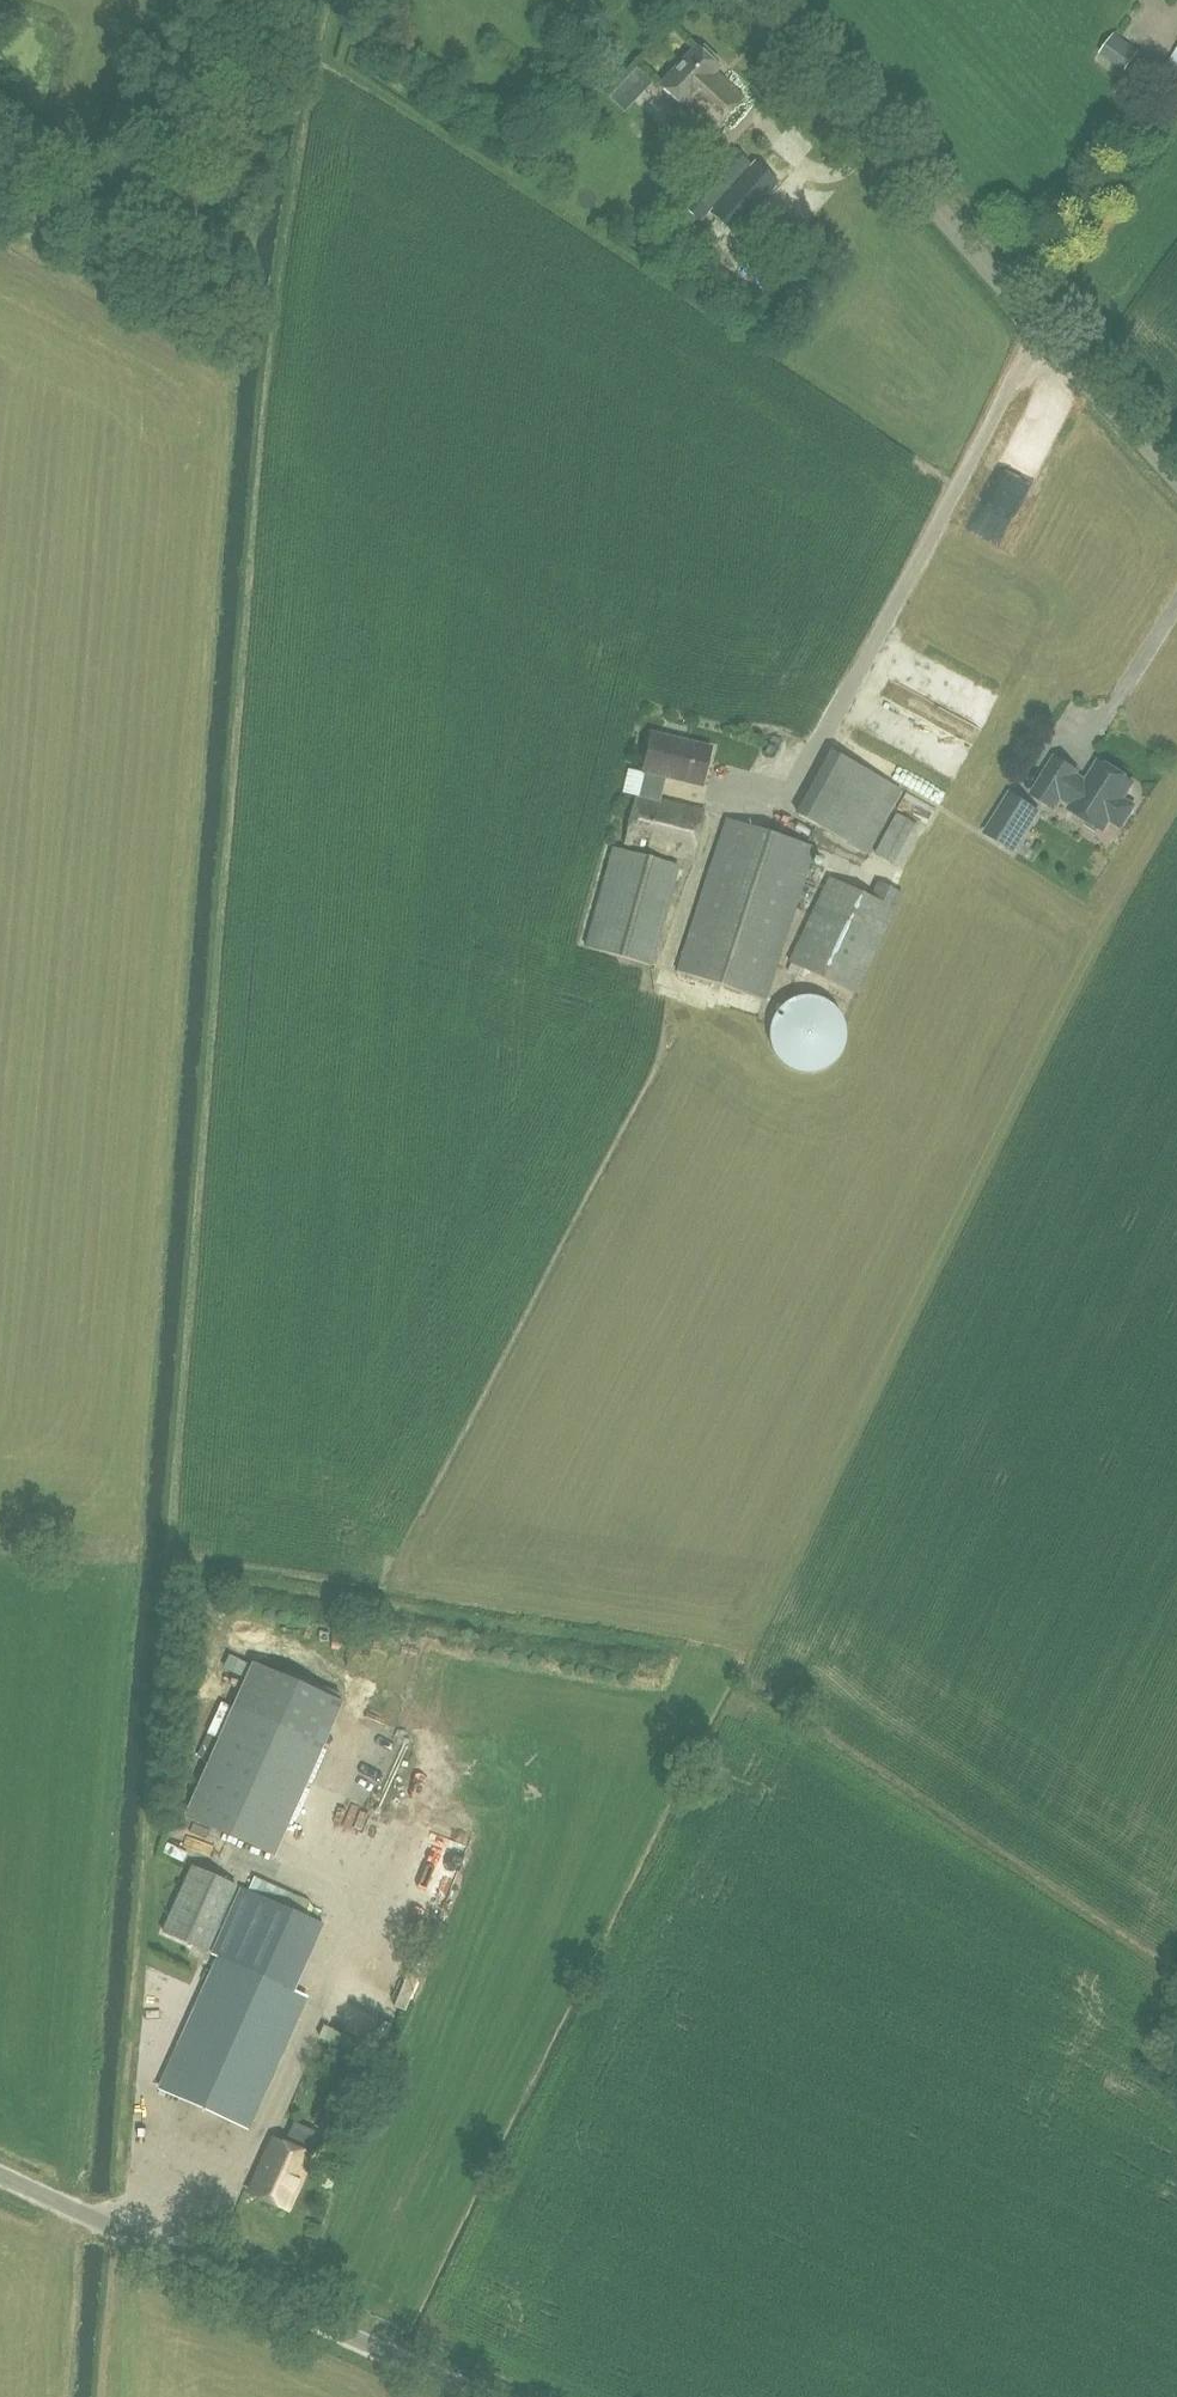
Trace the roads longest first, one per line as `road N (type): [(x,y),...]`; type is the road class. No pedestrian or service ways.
road 1 (unclassified): [(1176,477),(749,0)]
road 2 (unclassified): [(473,2396),(0,2178)]

